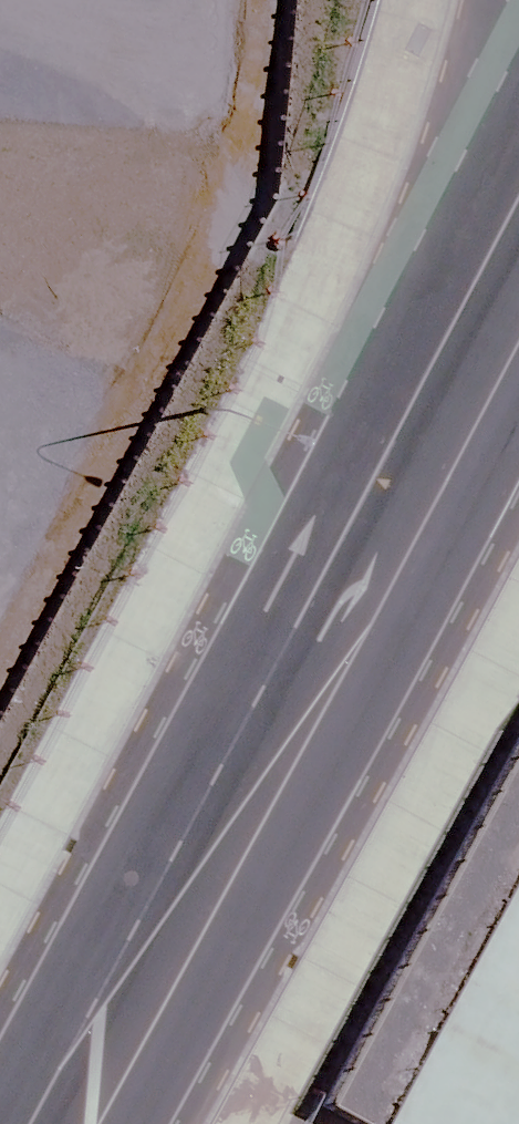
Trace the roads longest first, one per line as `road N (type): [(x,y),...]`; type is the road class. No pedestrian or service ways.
road 1 (secondary): [(140,980),(342,497),(518,18)]
road 2 (secondary): [(140,980),(518,260)]
road 3 (secondary): [(62,1123),(140,980)]

